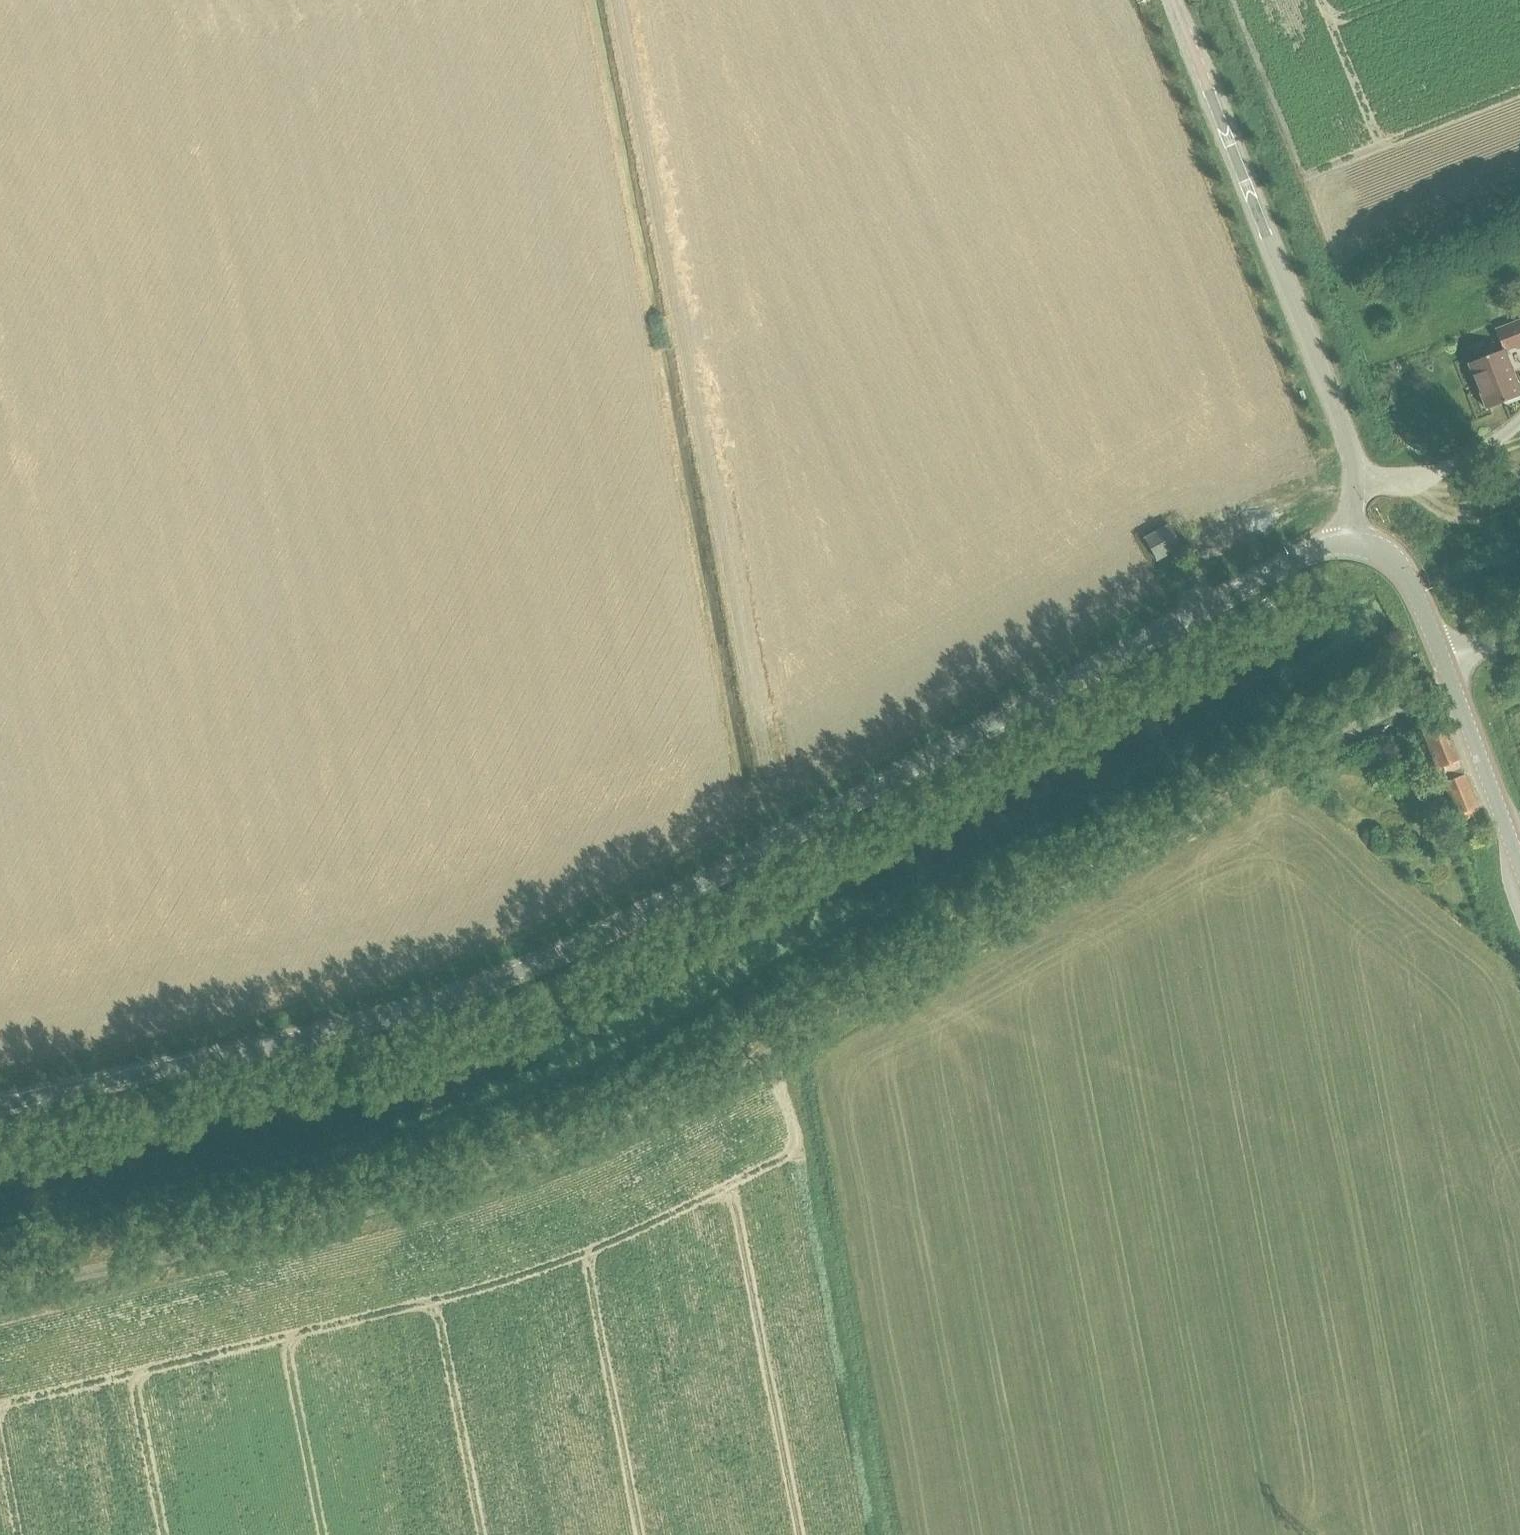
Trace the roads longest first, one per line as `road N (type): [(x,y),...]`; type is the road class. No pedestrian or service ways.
road 1 (track): [(0,1287),(520,1159),(829,1026),(1448,673)]
road 2 (tertiary): [(0,1108),(444,999),(570,950),(1306,555),(1356,543)]
road 3 (tertiary): [(1356,543),(1358,463),(1174,0)]
road 4 (tertiary): [(1519,858),(1448,673)]
road 5 (tertiary): [(1448,673),(1428,614),(1400,568),(1356,543)]

